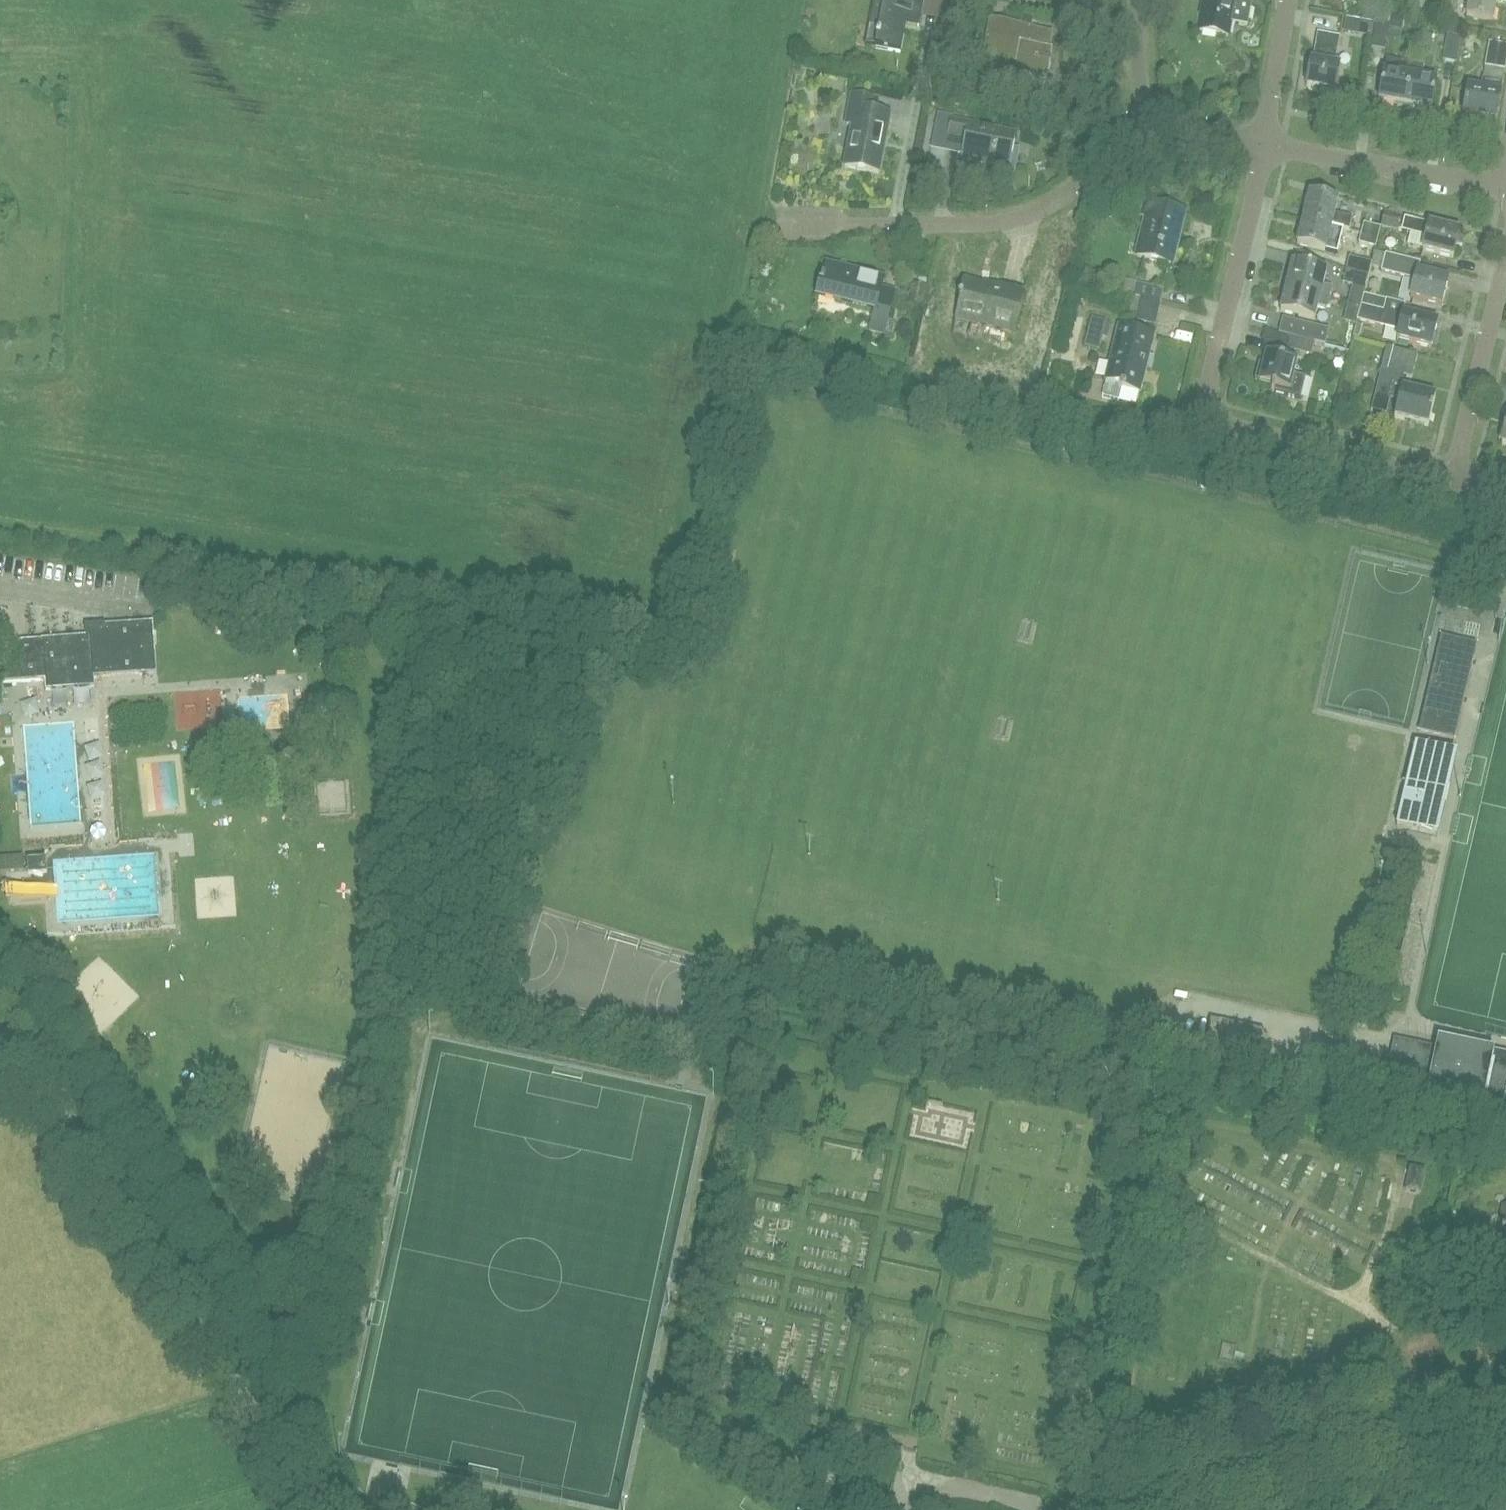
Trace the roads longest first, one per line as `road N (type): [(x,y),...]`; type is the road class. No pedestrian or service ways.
road 1 (unclassified): [(314,1509),(0,1032)]
road 2 (residential): [(1453,471),(1218,415),(1223,349),(1265,145)]
road 3 (residential): [(753,221),(1020,213),(1079,195),(1138,123)]
road 4 (track): [(1437,1495),(1421,1359),(1446,1301),(1472,1291),(1505,1297)]
road 5 (residential): [(1504,188),(1265,145)]
road 6 (residential): [(1453,471),(1505,270)]
road 7 (residential): [(1265,145),(1293,0)]
road 8 (residential): [(1505,1118),(1376,1090)]
road 9 (residential): [(1265,145),(1138,123)]
road 10 (residential): [(1138,123),(1139,0)]
road 11 (unclassified): [(1390,1509),(1505,1473)]

